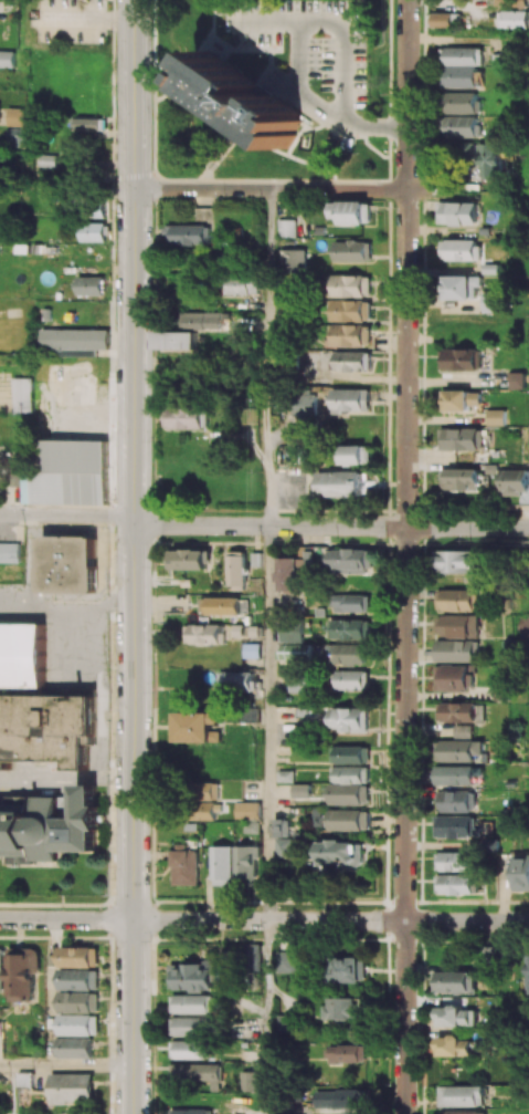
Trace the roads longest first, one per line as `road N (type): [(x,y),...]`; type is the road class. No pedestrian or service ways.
road 1 (tertiary): [(137,0),(133,1113)]
road 2 (residential): [(406,1113),(408,0)]
road 3 (residential): [(528,922),(0,919)]
road 4 (residential): [(528,529),(135,521)]
road 5 (residential): [(408,190),(138,186)]
road 6 (residential): [(135,521),(0,514)]

